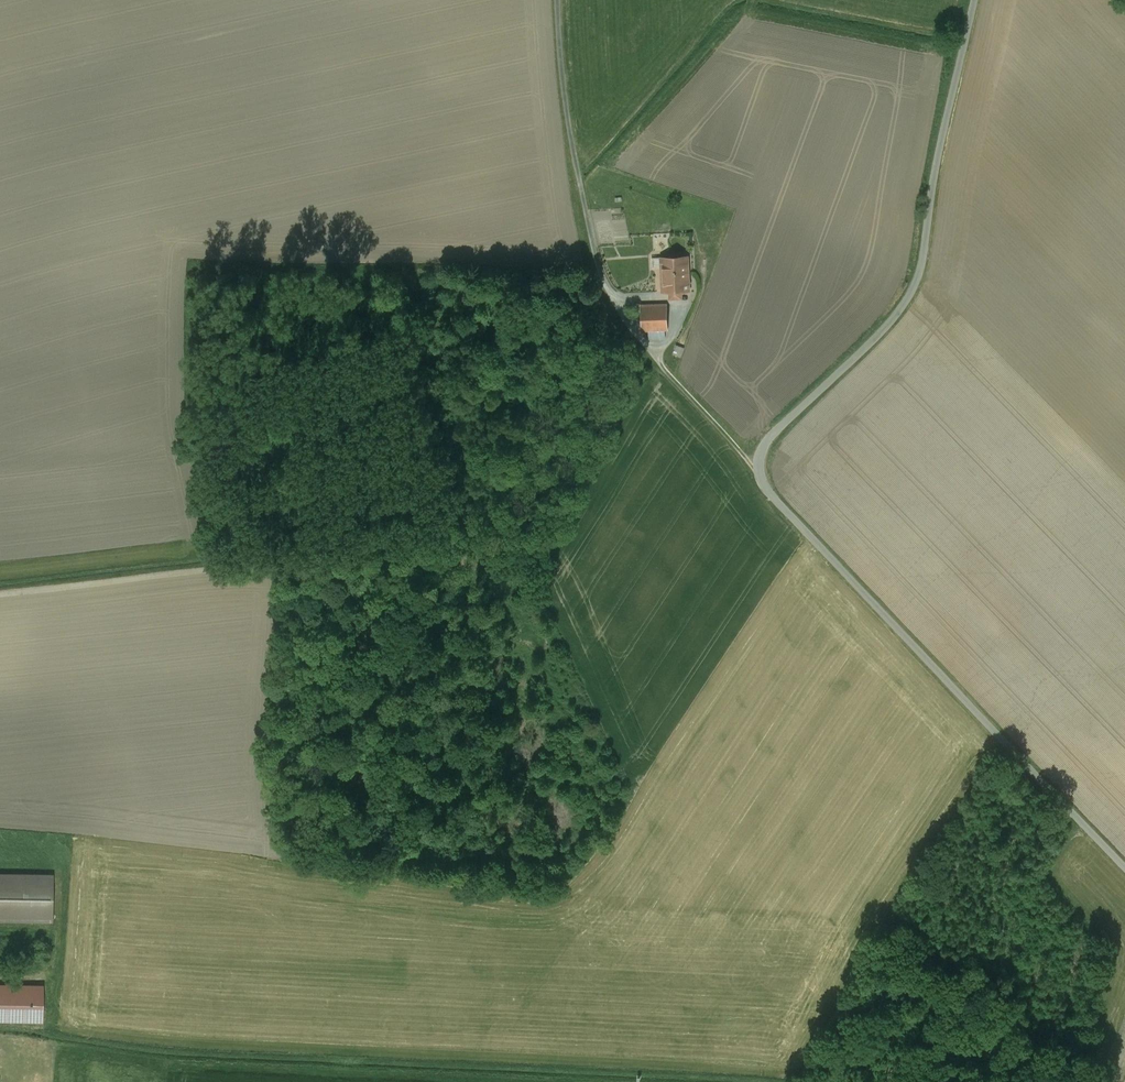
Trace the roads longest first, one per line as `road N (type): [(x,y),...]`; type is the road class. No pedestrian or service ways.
road 1 (unclassified): [(973,0),(947,99),(920,268),(896,314),(768,438),(761,476),(826,557),(1124,872)]
road 2 (track): [(653,344),(669,375),(759,468)]

